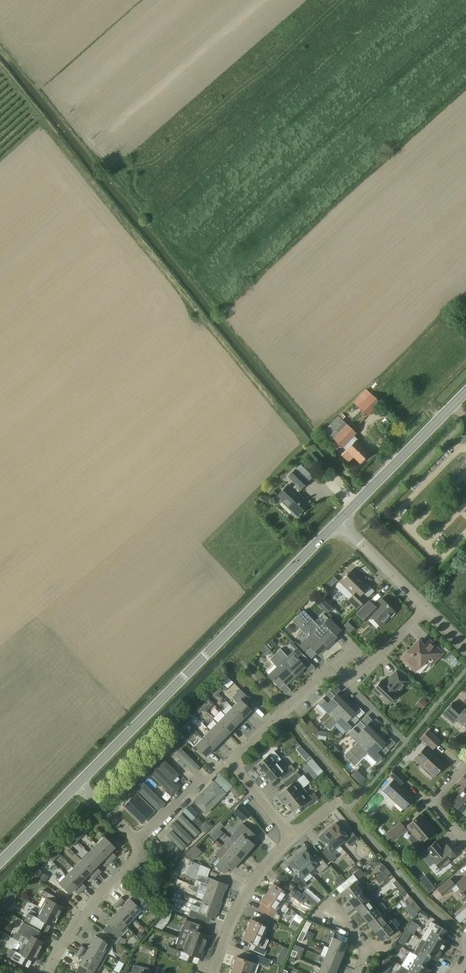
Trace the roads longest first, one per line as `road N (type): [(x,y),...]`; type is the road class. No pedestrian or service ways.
road 1 (tertiary): [(83,782),(338,521)]
road 2 (residential): [(290,837),(239,772),(237,759),(326,670),(341,670),(352,683)]
road 3 (tertiary): [(338,521),(465,392)]
road 4 (residential): [(140,838),(137,868),(62,950),(57,972)]
road 5 (residential): [(217,972),(272,855),(290,837)]
road 6 (residential): [(426,606),(338,521)]

